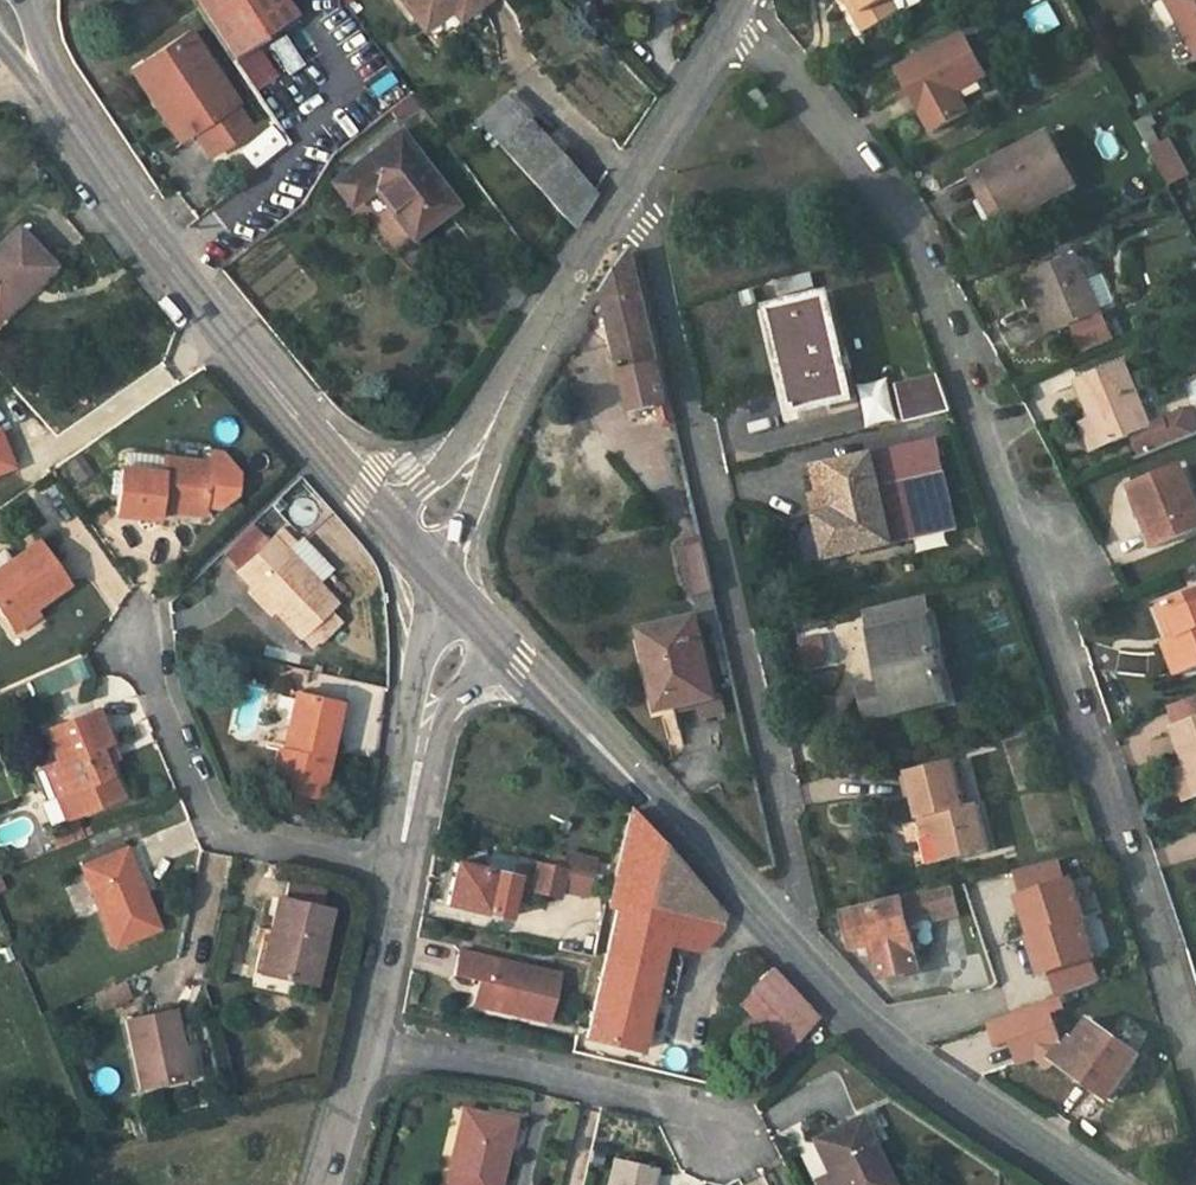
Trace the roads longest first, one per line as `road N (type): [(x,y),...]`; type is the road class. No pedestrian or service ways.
road 1 (residential): [(728,28),(768,53),(899,218),(976,407),(1138,882),(1195,1086)]
road 2 (tertiary): [(476,619),(887,1043),(1087,1184)]
road 3 (residential): [(615,202),(653,245),(799,901)]
road 4 (tertiary): [(305,432),(44,54),(20,0)]
road 5 (tertiary): [(0,46),(189,304),(305,432)]
road 6 (residential): [(132,633),(213,831),(403,867)]
road 7 (unclassified): [(407,548),(487,436),(615,202)]
road 8 (residential): [(719,1143),(677,1104),(364,1037)]
road 9 (residential): [(476,619),(430,705),(403,867)]
road 10 (unclassified): [(615,202),(728,28)]
road 11 (residential): [(403,867),(364,1037)]
road 12 (tertiary): [(305,432),(407,548)]
road 13 (residential): [(364,1037),(318,1184)]

